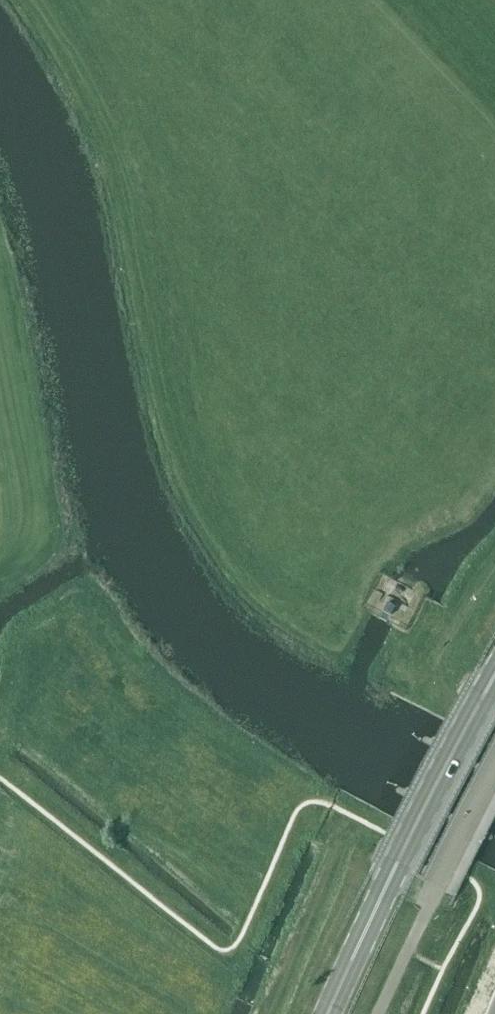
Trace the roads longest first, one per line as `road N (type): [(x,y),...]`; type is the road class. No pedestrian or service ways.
road 1 (primary): [(326,1013),(494,676)]

